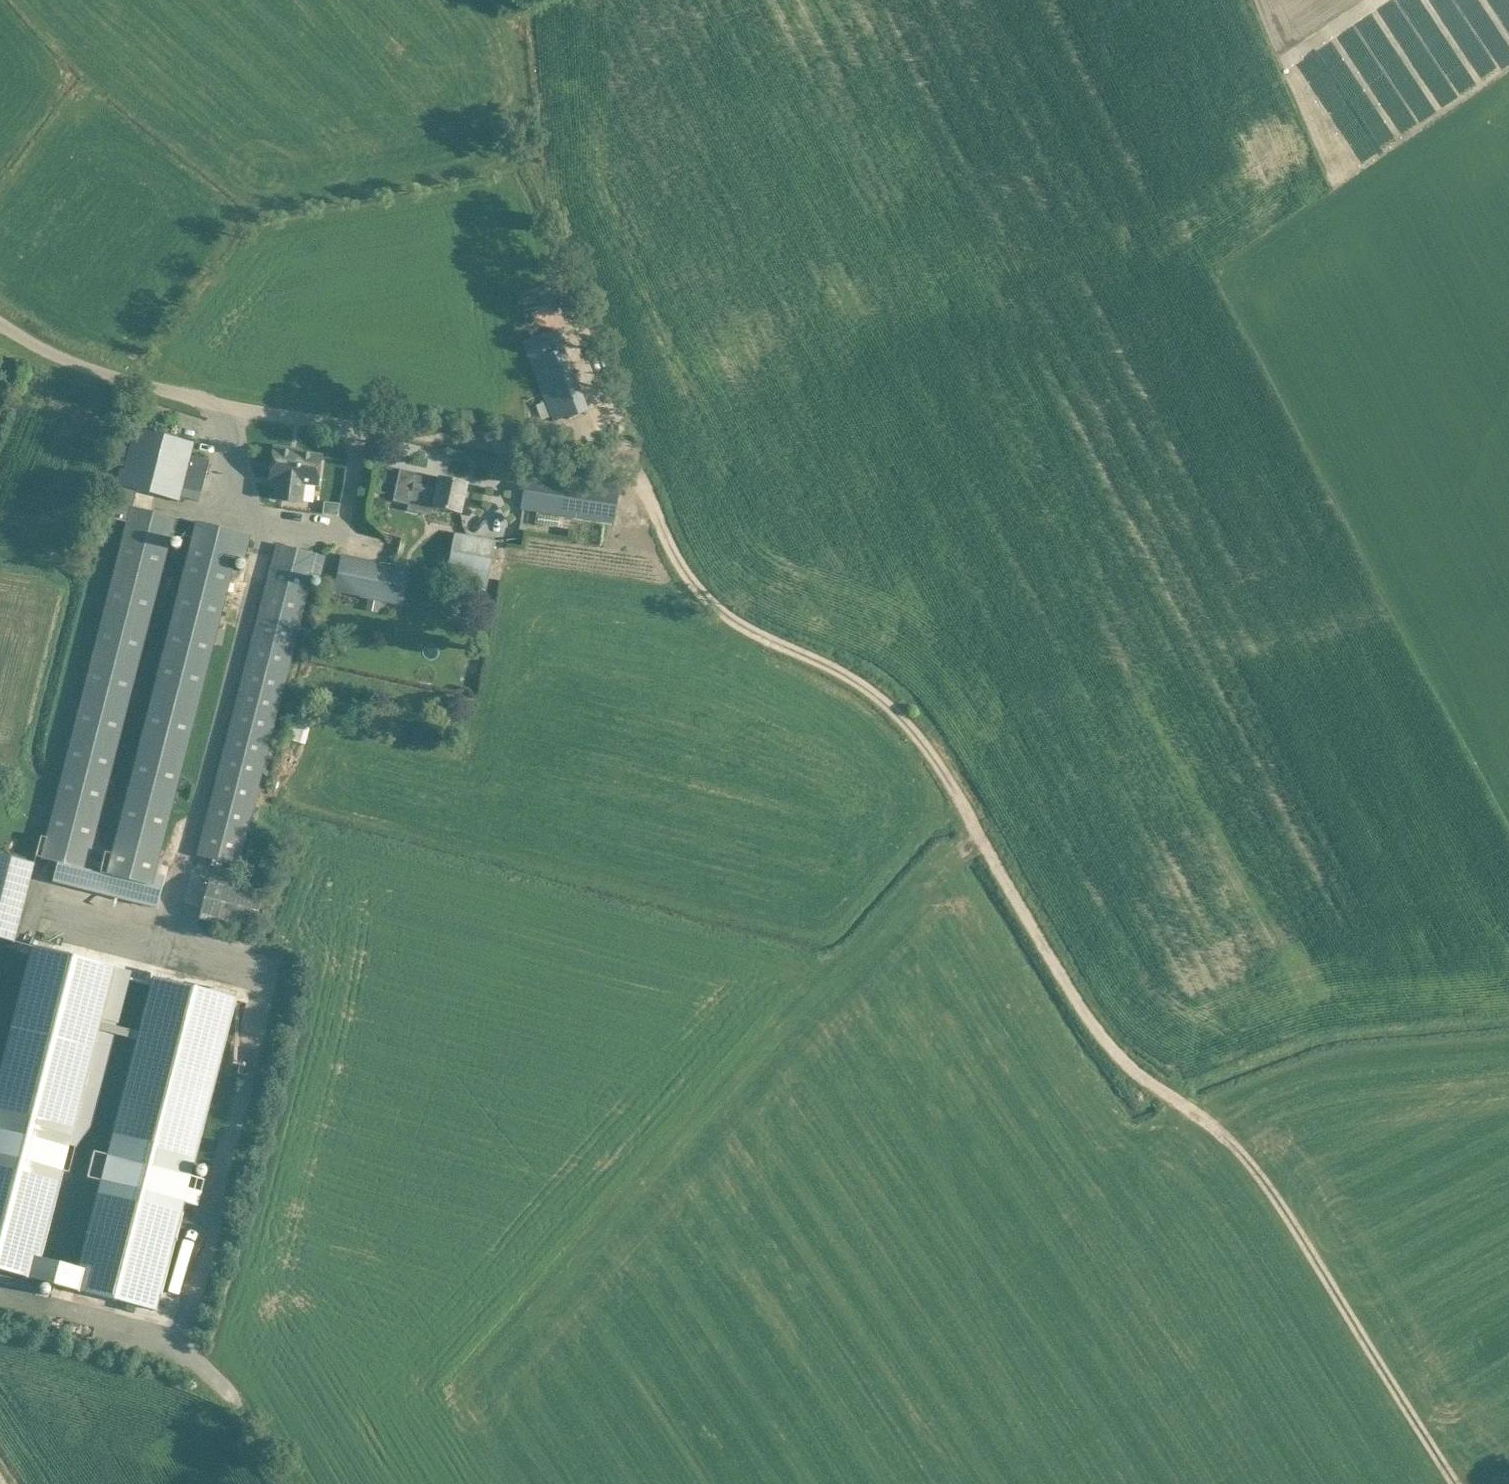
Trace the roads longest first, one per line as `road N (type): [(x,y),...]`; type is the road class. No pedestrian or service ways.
road 1 (track): [(632,482),(689,585),(727,618),(853,679),(907,723),(1099,1036),(1251,1168),(1458,1483)]
road 2 (unclassified): [(632,482),(562,458),(165,387),(44,346),(0,318)]

